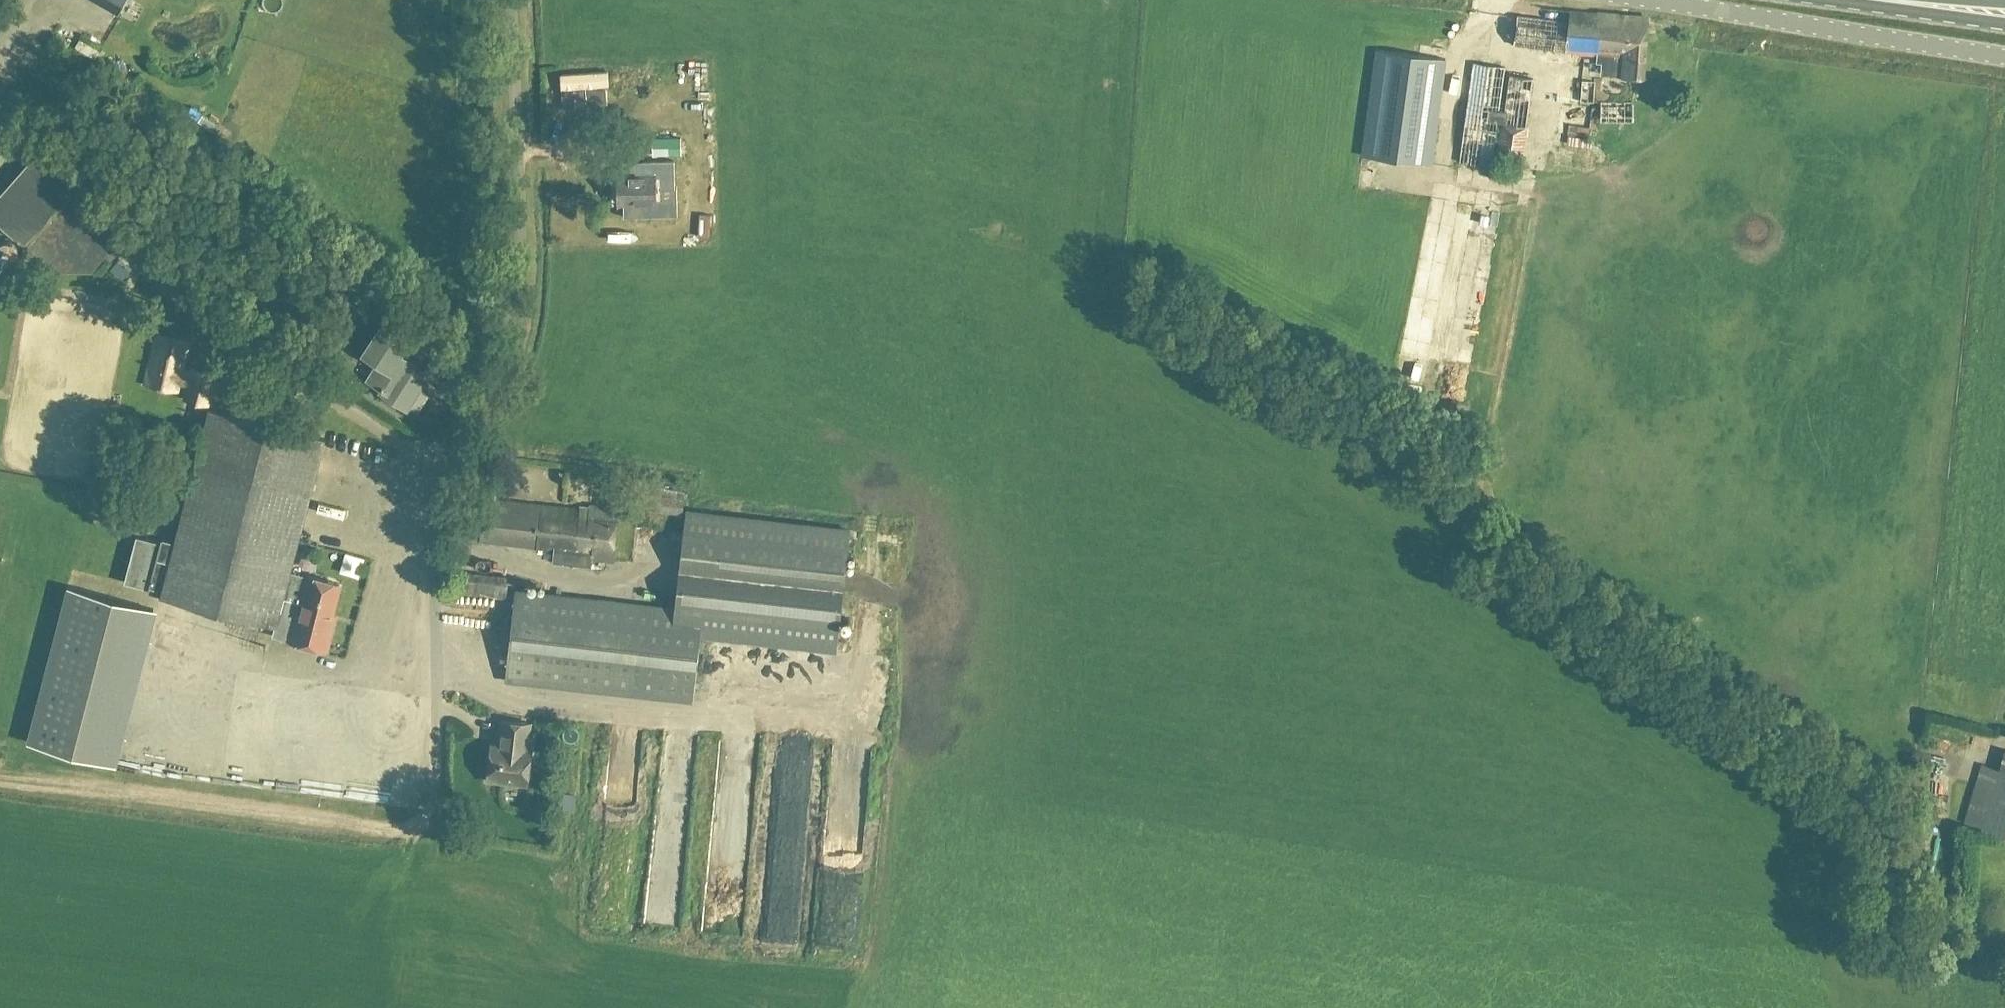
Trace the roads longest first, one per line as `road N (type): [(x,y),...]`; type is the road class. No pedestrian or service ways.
road 1 (unclassified): [(436,785),(436,503),(445,465),(498,356),(520,271),(512,0)]
road 2 (track): [(0,774),(404,829),(428,817),(436,785)]
road 3 (unclassified): [(2004,58),(1652,0)]

